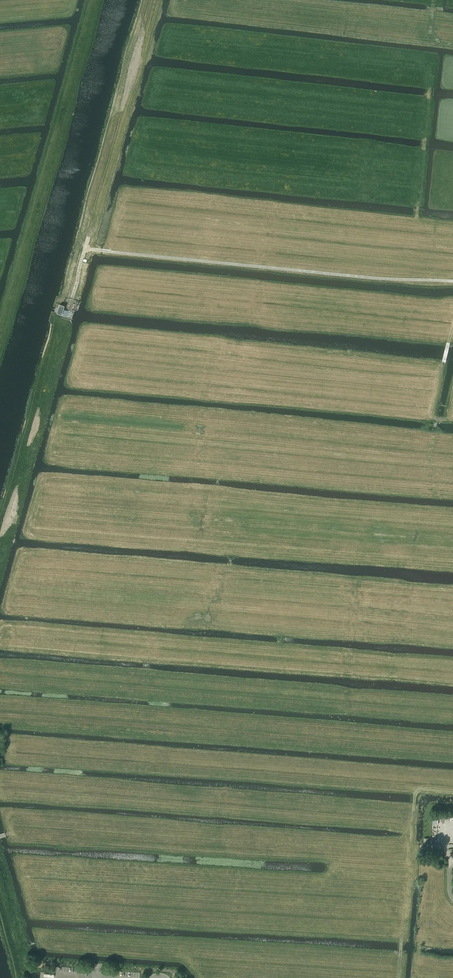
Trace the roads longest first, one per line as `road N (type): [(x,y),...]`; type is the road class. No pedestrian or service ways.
road 1 (track): [(452,282),(87,251),(72,299)]
road 2 (track): [(318,848),(410,853),(400,977)]
road 3 (track): [(446,444),(429,433),(452,323)]

